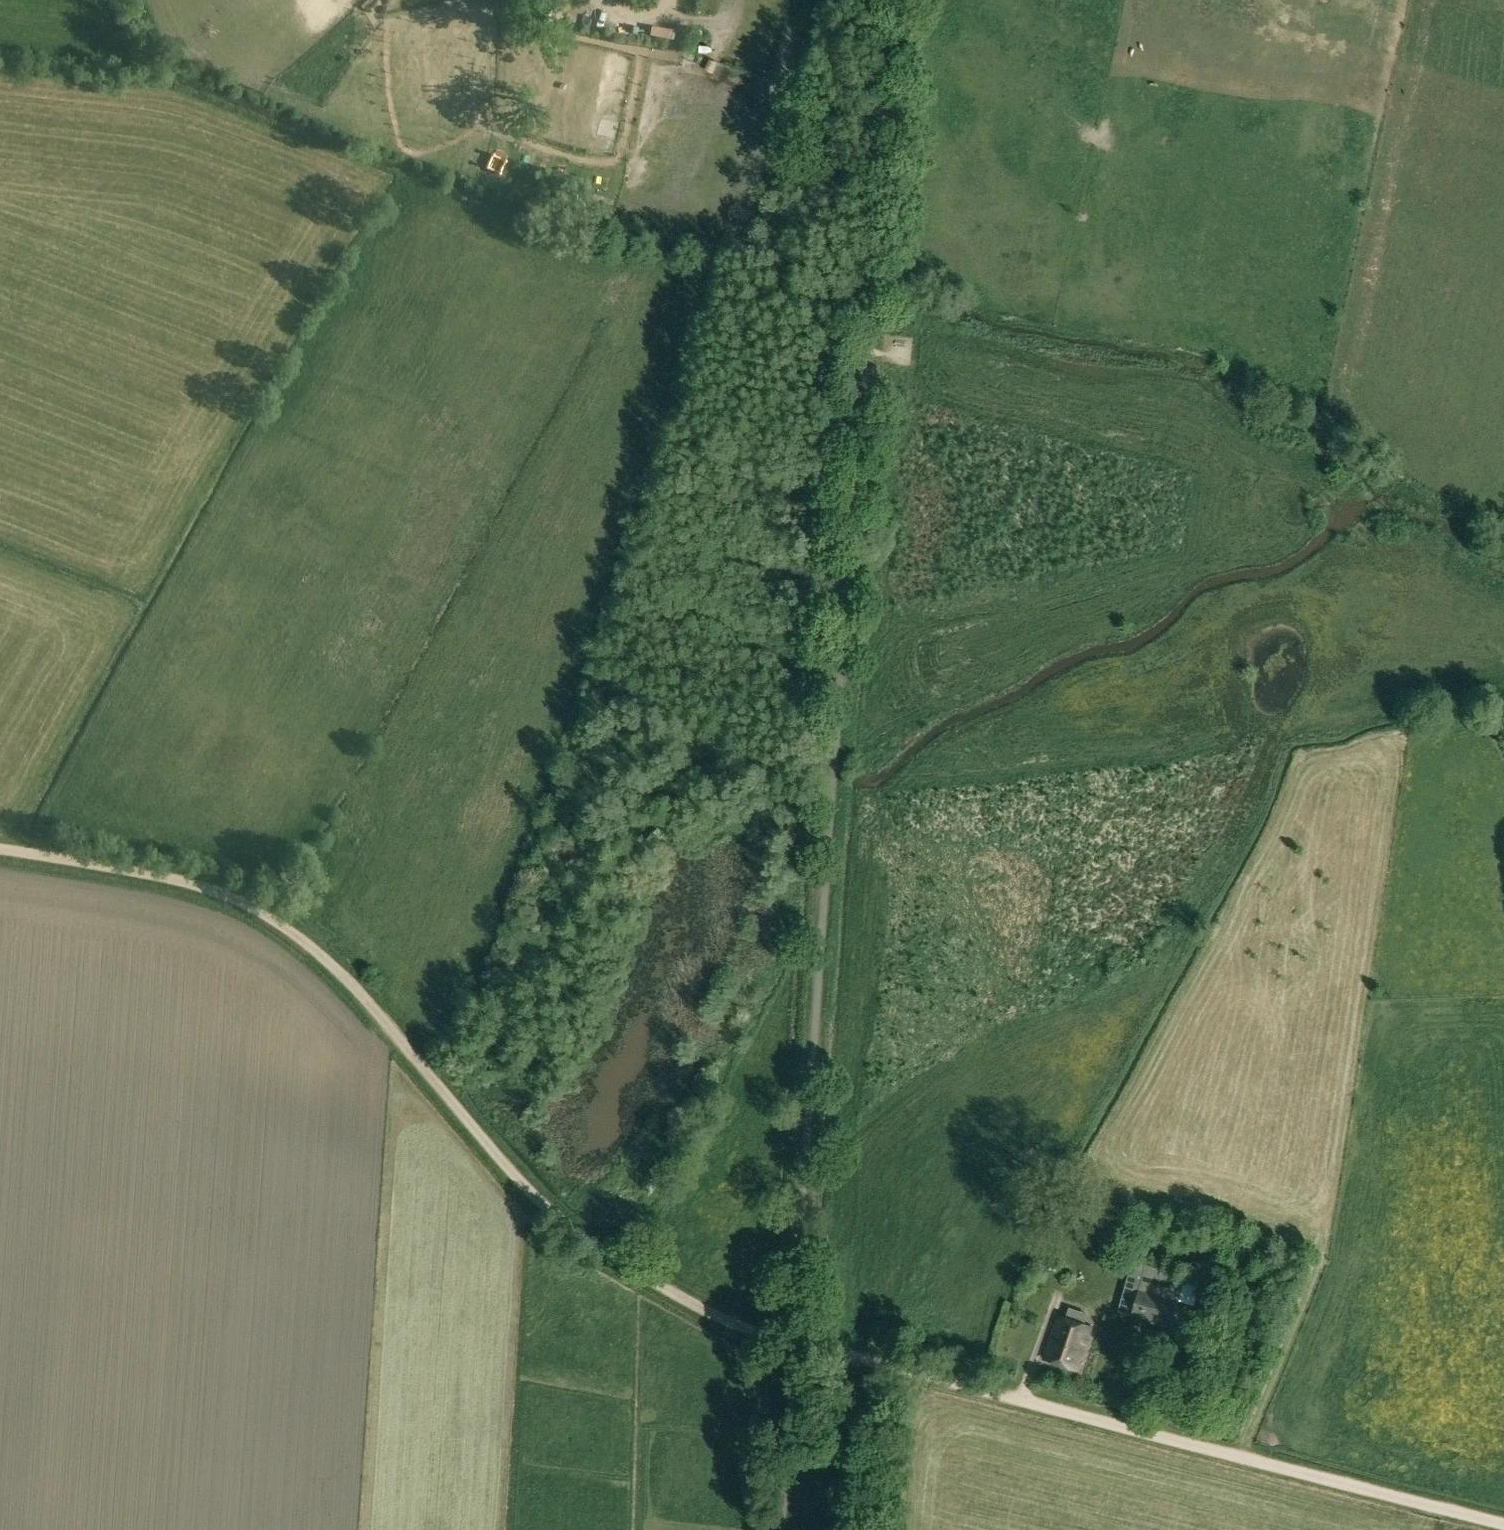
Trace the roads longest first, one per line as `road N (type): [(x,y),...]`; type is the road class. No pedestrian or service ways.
road 1 (track): [(0,850),(193,881),(281,923),(342,979),(505,1164),(594,1241),(695,1305),(794,1345),(1503,1525)]

